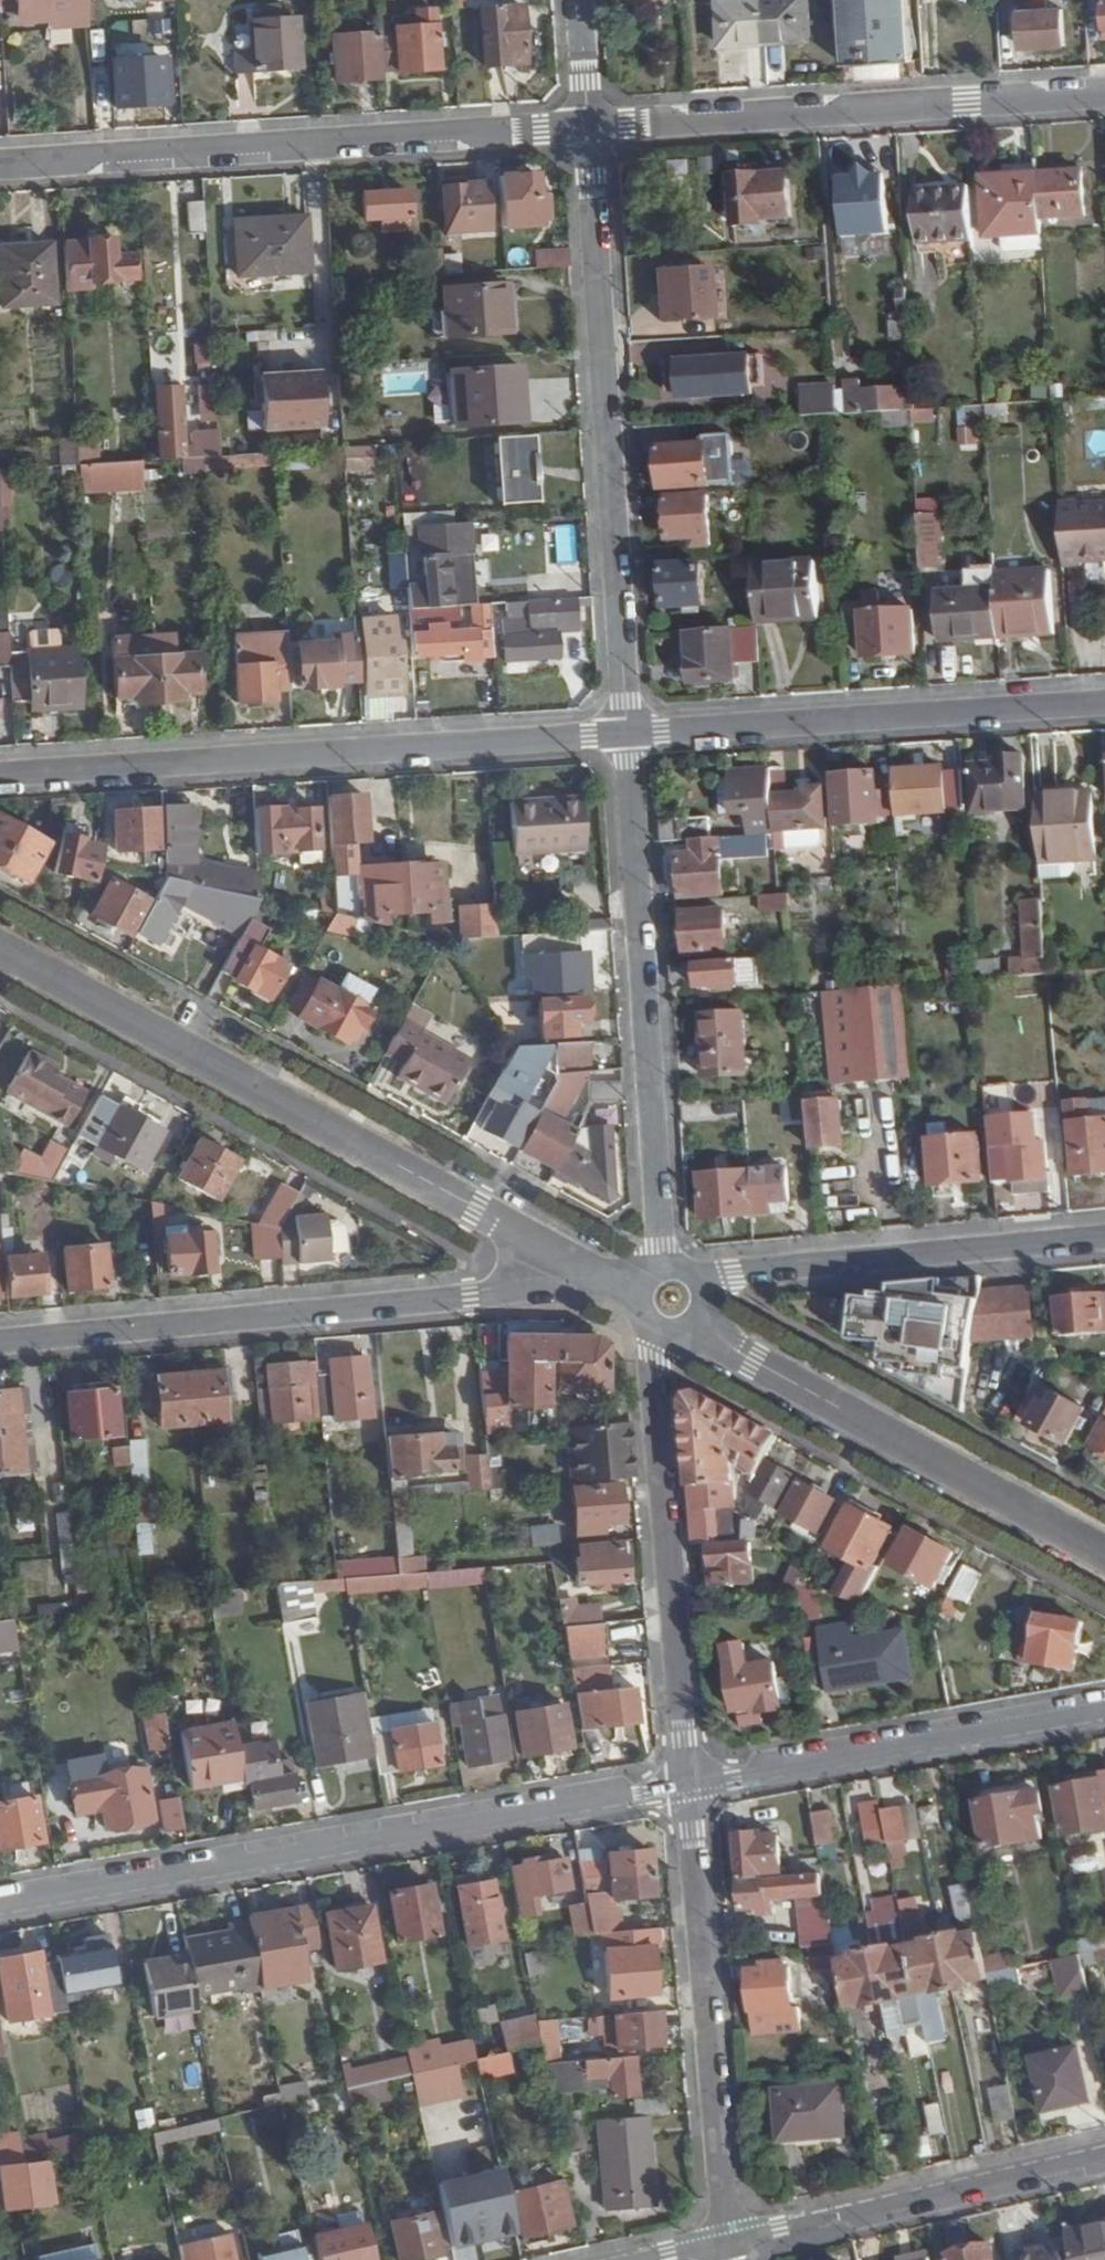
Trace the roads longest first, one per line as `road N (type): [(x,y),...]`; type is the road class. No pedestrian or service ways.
road 1 (residential): [(0,946),(498,1221),(640,1287)]
road 2 (residential): [(0,1904),(688,1781)]
road 3 (residential): [(637,1298),(469,1295),(0,1342)]
road 4 (residential): [(0,772),(627,732)]
road 5 (residential): [(627,732),(587,127)]
road 6 (residential): [(587,127),(0,166)]
road 7 (residential): [(666,1266),(627,732)]
road 8 (residential): [(1104,94),(587,127)]
road 9 (residential): [(627,732),(1104,701)]
road 10 (residential): [(694,1325),(1104,1551)]
road 11 (residential): [(727,2240),(688,1781)]
road 12 (residential): [(688,1781),(657,1358),(662,1333)]
road 13 (residential): [(688,1781),(1104,1706)]
road 14 (residential): [(1104,1240),(698,1279)]
road 15 (tertiary): [(1104,2154),(727,2240)]
road 16 (residential): [(587,127),(581,0)]

